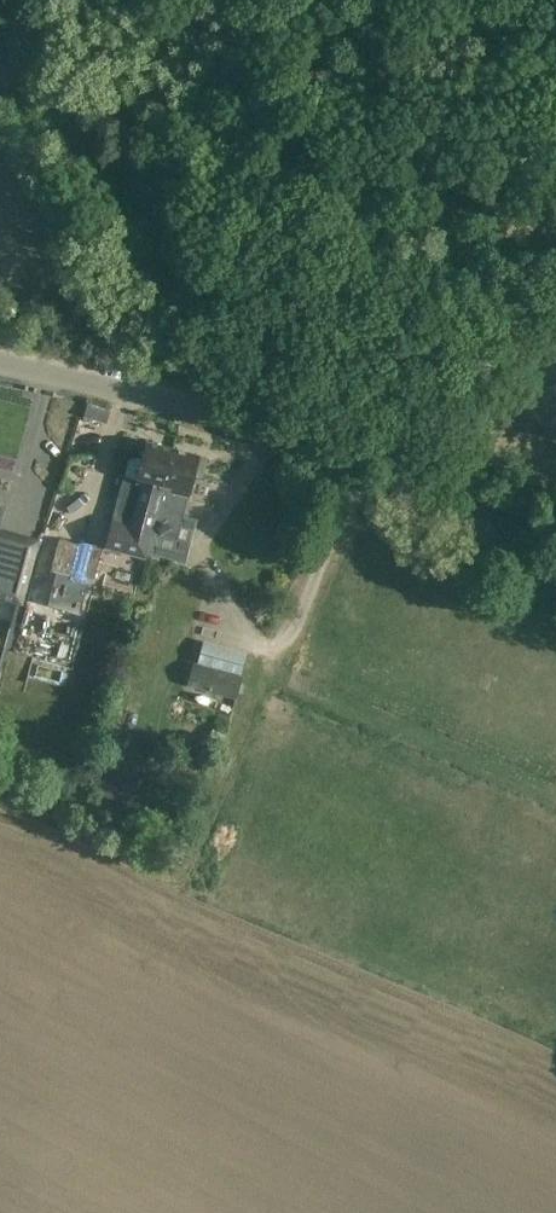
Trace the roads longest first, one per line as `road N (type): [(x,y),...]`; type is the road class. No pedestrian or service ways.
road 1 (unclassified): [(555,566),(271,433),(0,360)]

